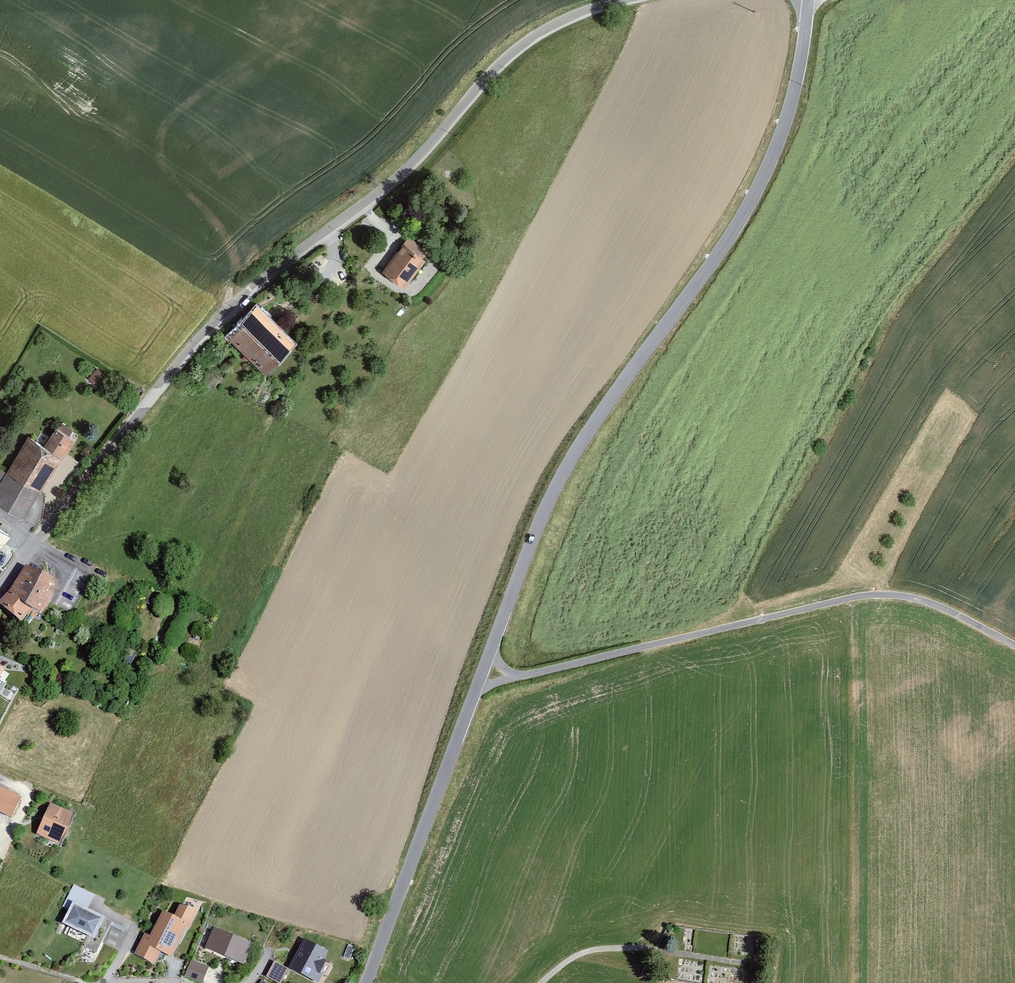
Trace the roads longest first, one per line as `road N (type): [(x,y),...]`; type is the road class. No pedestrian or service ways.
road 1 (tertiary): [(0,589),(227,310),(393,183),(521,47),(573,16),(624,0)]
road 2 (tertiary): [(490,649),(550,496),(755,192),(792,101),(808,1)]
road 3 (residential): [(1014,646),(917,598),(857,597),(517,676)]
road 4 (tertiary): [(366,982),(473,692)]
road 5 (track): [(163,125),(163,164),(218,222),(231,250),(227,310)]
road 6 (residential): [(672,947),(586,953),(542,982)]

